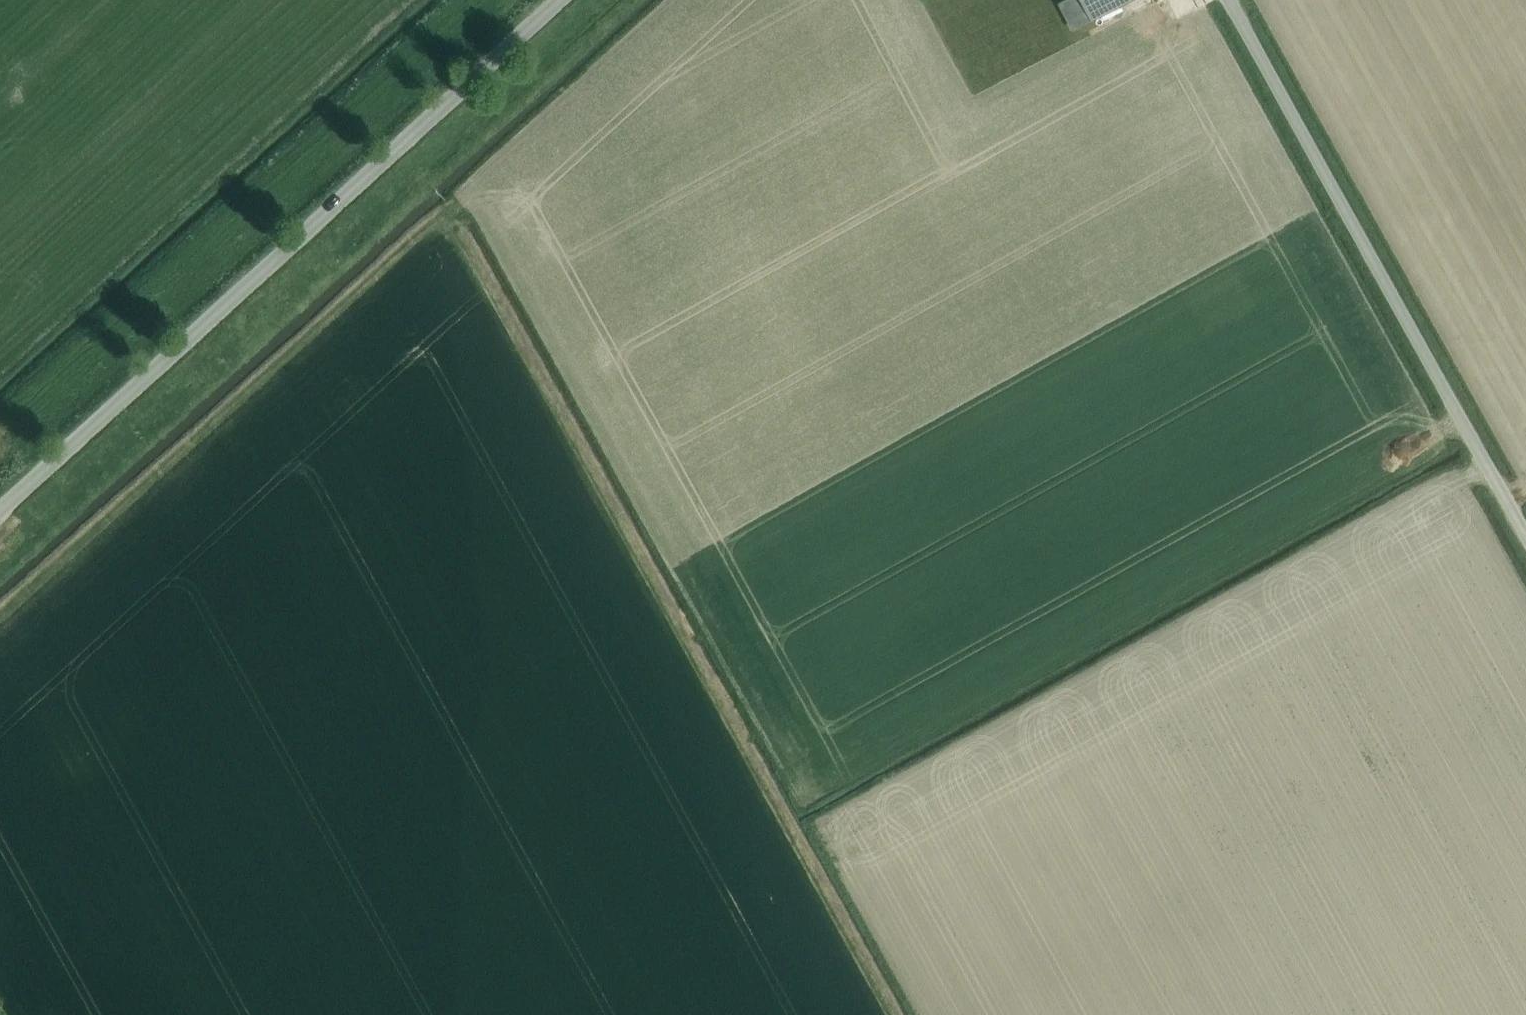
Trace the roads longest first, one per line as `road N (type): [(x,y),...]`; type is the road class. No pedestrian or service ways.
road 1 (unclassified): [(0,507),(555,0)]
road 2 (unclassified): [(1525,536),(1230,0)]

